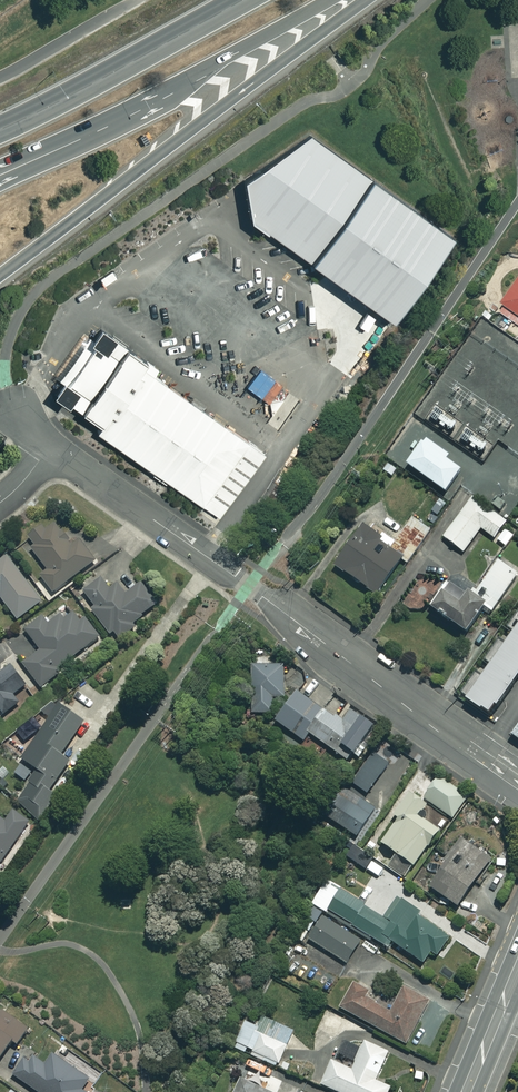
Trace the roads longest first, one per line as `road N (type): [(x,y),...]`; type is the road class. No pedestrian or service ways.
road 1 (residential): [(49,447),(517,789)]
road 2 (trunk): [(369,0),(0,276)]
road 3 (trunk): [(330,0),(121,120),(0,175)]
road 4 (trunk): [(0,130),(242,0)]
road 5 (secondary): [(517,974),(468,1091)]

